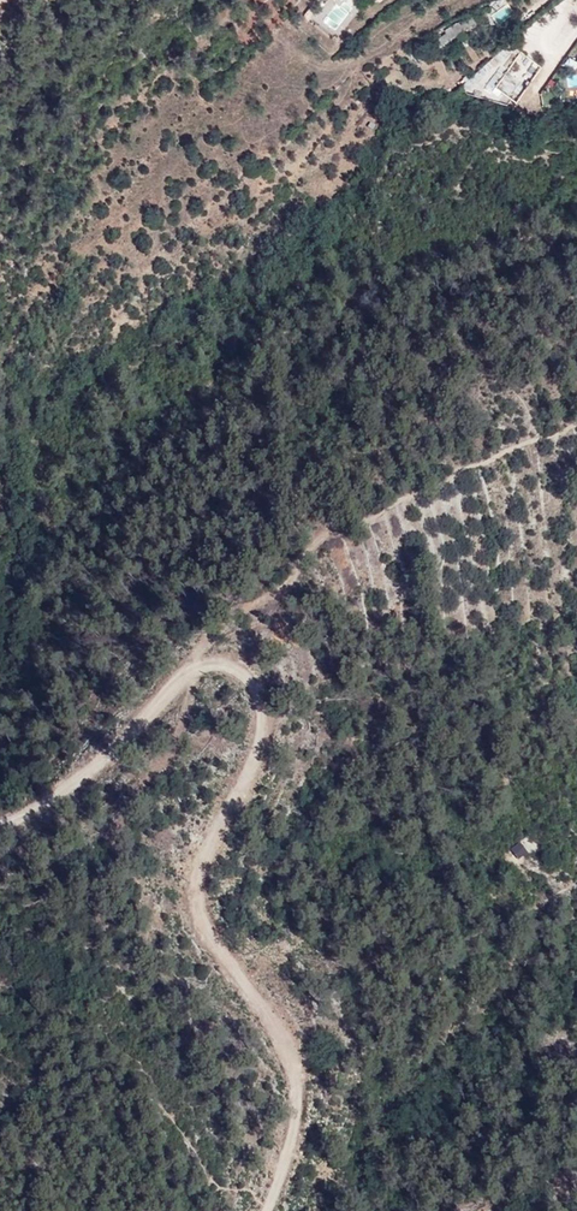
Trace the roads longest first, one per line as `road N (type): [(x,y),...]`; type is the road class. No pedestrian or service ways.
road 1 (track): [(265,1210),(297,1119),(289,1059),(200,919),(198,868),(260,754),(263,706),(249,673),(227,660),(196,667),(124,745),(41,809),(0,824)]

